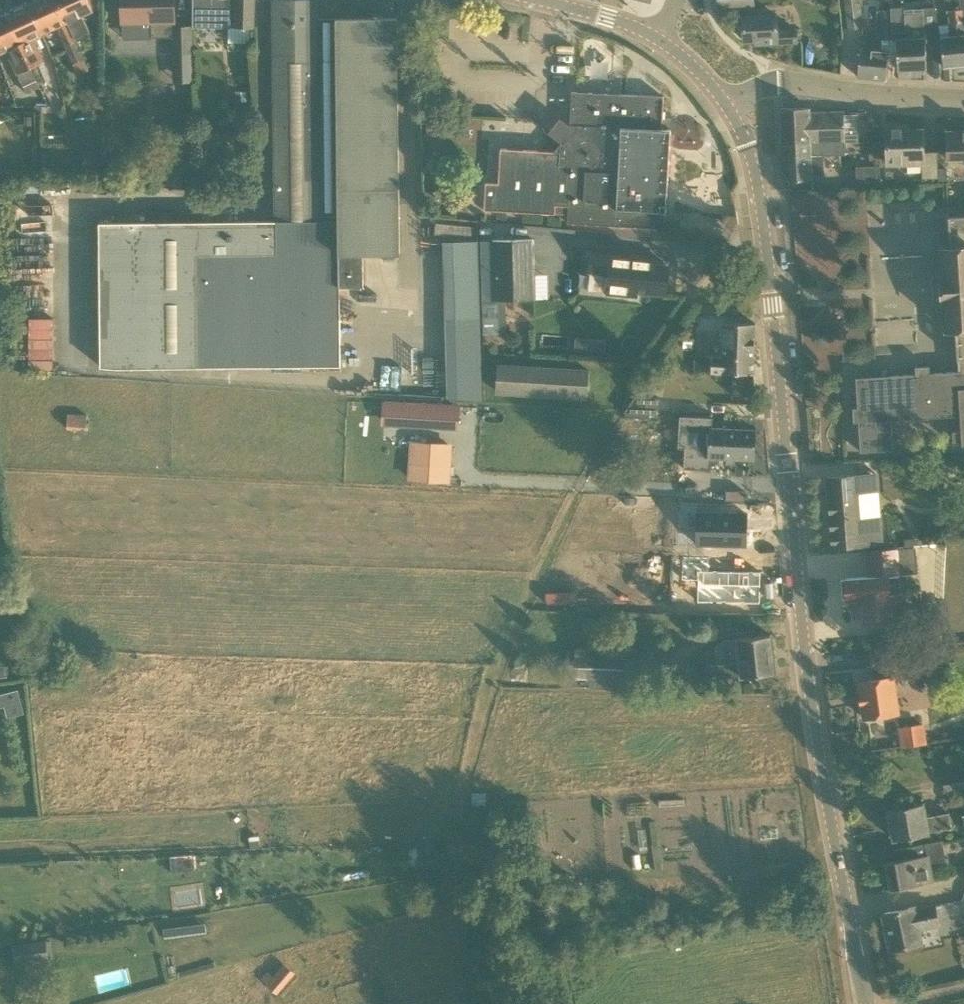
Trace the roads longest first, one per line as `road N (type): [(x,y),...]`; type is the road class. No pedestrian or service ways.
road 1 (tertiary): [(869,1003),(815,716),(759,198),(747,142),(726,104)]
road 2 (residential): [(963,101),(803,85),(762,87),(726,104)]
road 3 (tertiary): [(657,40),(537,0)]

